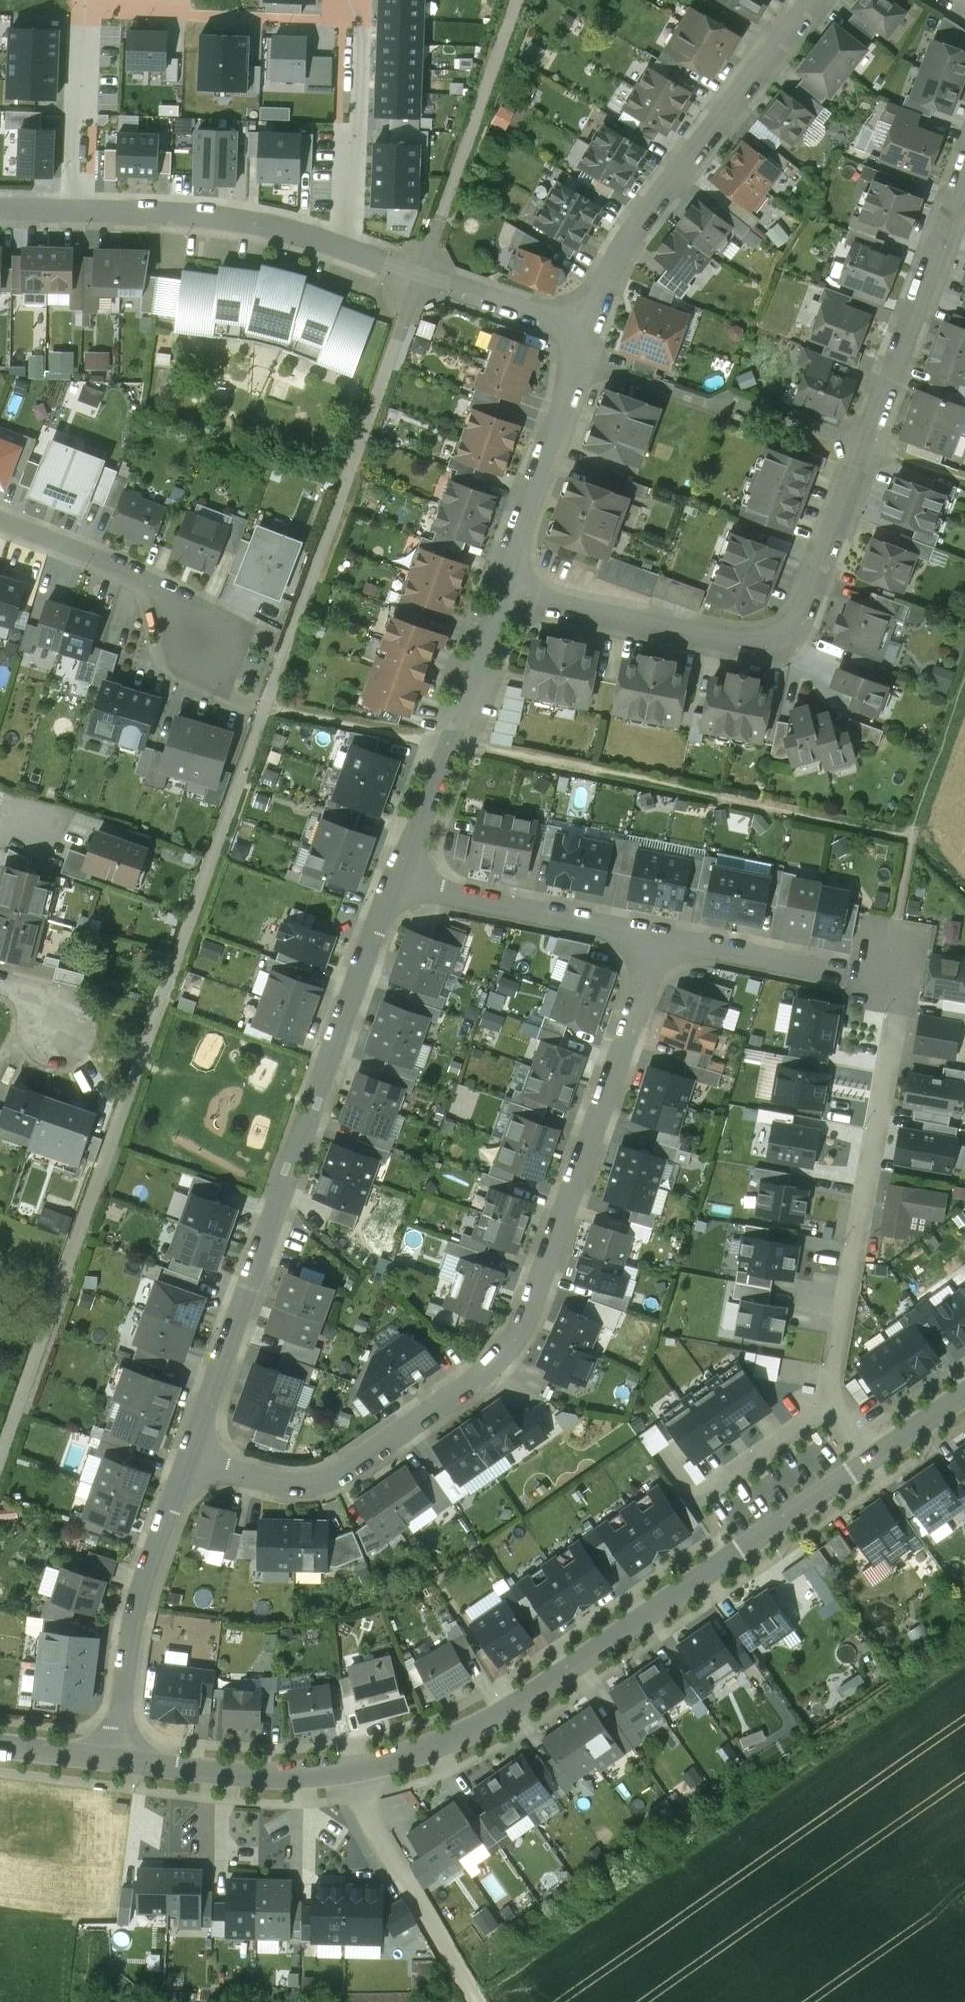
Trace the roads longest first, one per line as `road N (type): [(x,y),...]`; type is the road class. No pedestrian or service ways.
road 1 (residential): [(870,1462),(474,1734),(348,1774),(248,1780),(117,1761)]
road 2 (residential): [(653,941),(530,1317),(508,1360),(335,1487),(277,1491),(189,1463)]
road 3 (residential): [(964,178),(798,620),(778,640),(753,645),(508,595)]
road 4 (residential): [(398,881),(286,1170),(189,1463)]
road 5 (residential): [(903,990),(830,1381),(835,1410)]
road 6 (residential): [(587,331),(629,246),(820,0)]
road 7 (residential): [(189,1463),(140,1603),(117,1761)]
road 8 (residential): [(508,595),(398,881)]
road 9 (residential): [(587,331),(508,595)]
road 10 (residential): [(77,209),(219,214),(345,247)]
road 11 (residential): [(398,881),(653,941)]
road 12 (track): [(348,1774),(477,2001)]
road 13 (residential): [(345,247),(587,331)]
road 14 (residential): [(653,941),(903,990)]
road 15 (residential): [(0,520),(142,576),(212,649)]
road 16 (residential): [(83,16),(335,22)]
road 17 (residential): [(335,22),(358,23),(345,247)]
road 18 (residential): [(83,16),(77,209)]
road 19 (residential): [(835,1410),(704,1496)]

